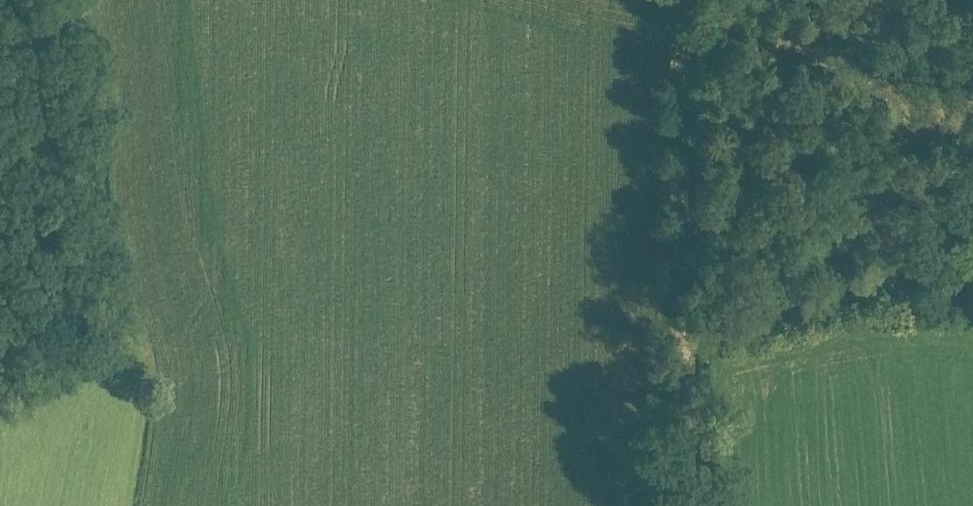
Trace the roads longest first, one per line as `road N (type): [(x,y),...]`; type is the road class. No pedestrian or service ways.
road 1 (track): [(687,334),(747,299),(844,284),(972,290)]
road 2 (track): [(684,505),(687,334)]

